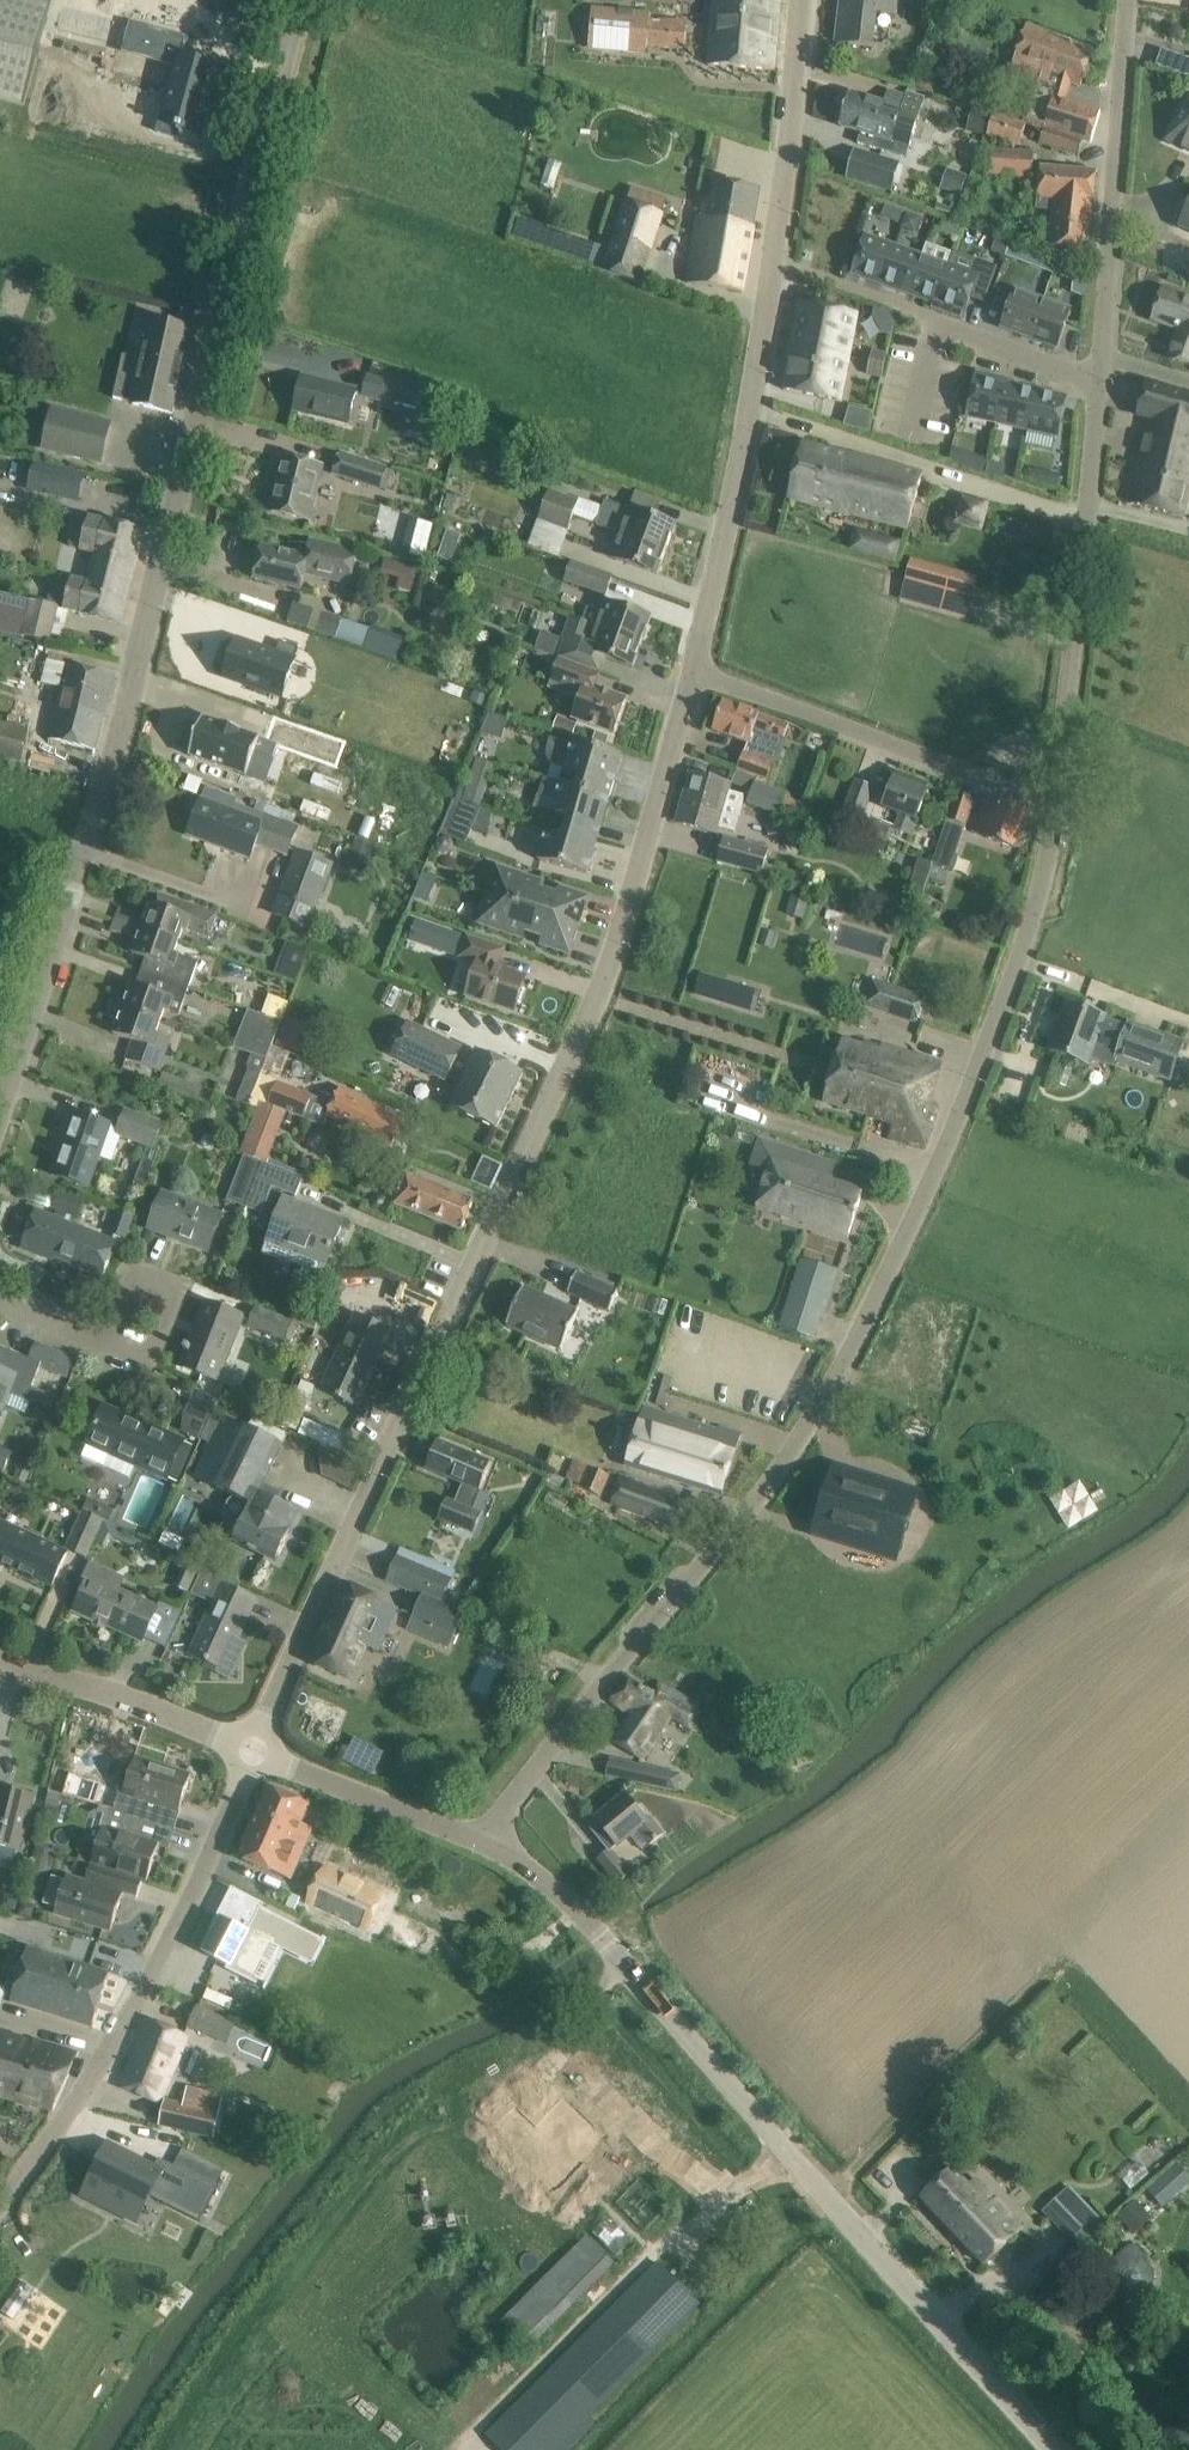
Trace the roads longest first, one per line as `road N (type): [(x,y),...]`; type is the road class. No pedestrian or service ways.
road 1 (residential): [(484,1843),(751,1503),(859,1332),(953,1129),(1022,945),(1055,804)]
road 2 (residential): [(253,1751),(601,983),(692,669)]
road 3 (tertiary): [(0,1102),(121,722),(296,0)]
road 4 (unclassified): [(1060,2449),(604,1940),(557,1890),(484,1843)]
road 5 (residential): [(0,2206),(147,1982),(253,1751)]
road 6 (residential): [(1055,804),(1099,379)]
road 7 (unclassified): [(692,669),(749,408),(772,259)]
road 8 (residential): [(1055,804),(692,669)]
road 9 (residential): [(1099,379),(1128,0)]
road 10 (residential): [(1099,379),(772,259)]
road 11 (residential): [(253,1751),(125,1697),(0,1662)]
road 12 (unclassified): [(772,259),(800,0)]
road 13 (unclassified): [(484,1843),(253,1751)]
road 14 (residential): [(110,1344),(148,1358),(174,1291),(138,1277)]

